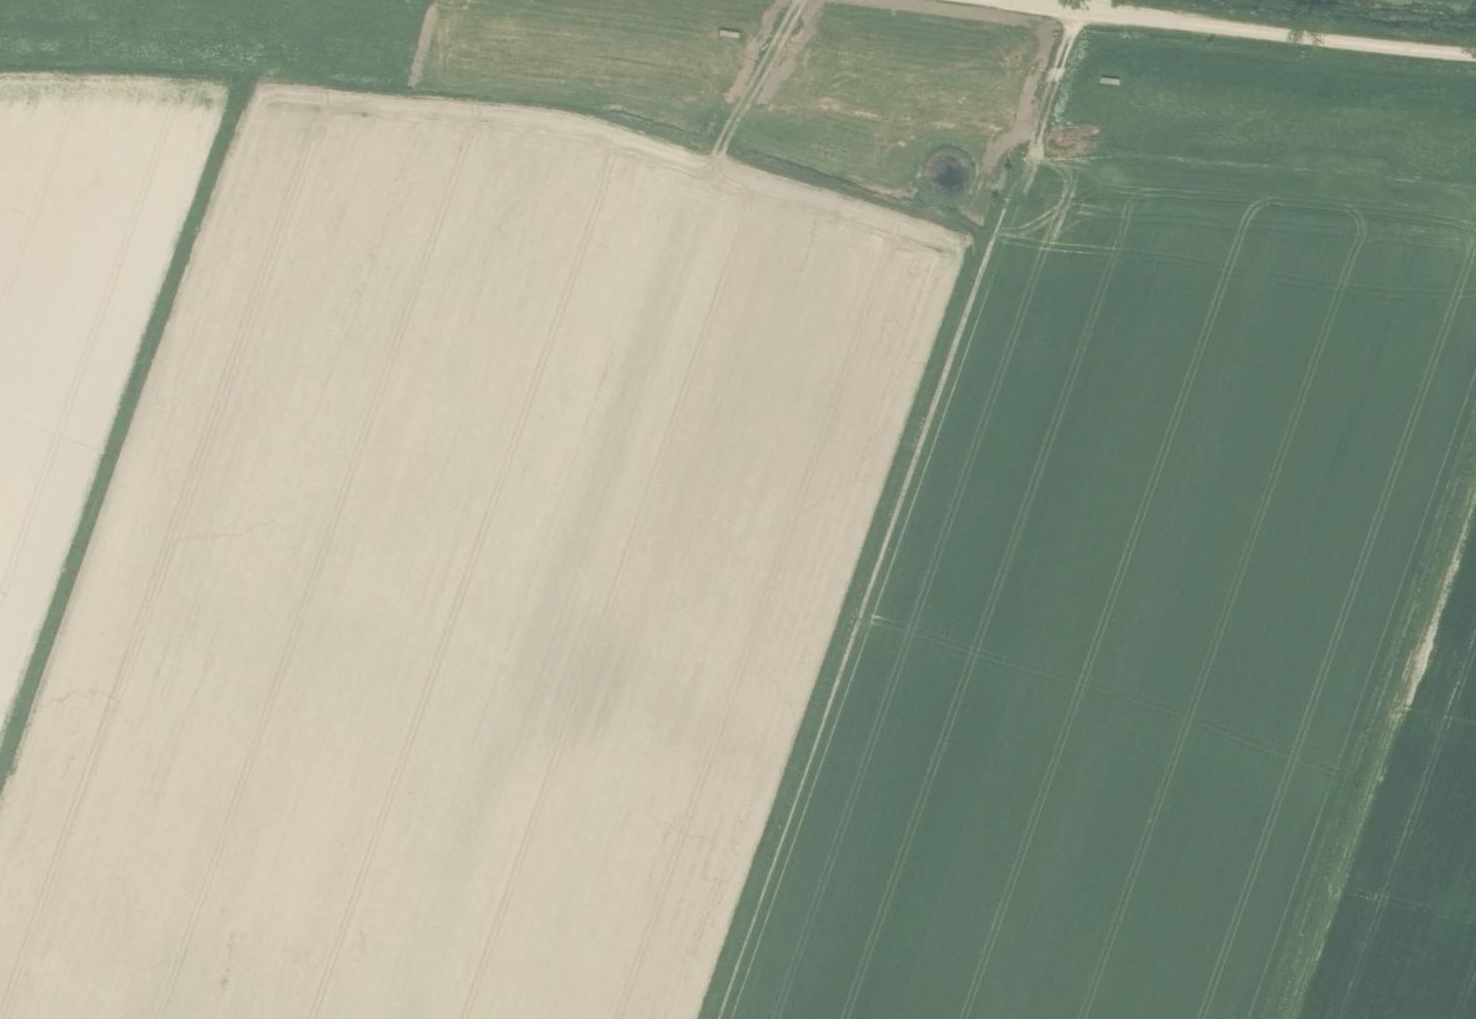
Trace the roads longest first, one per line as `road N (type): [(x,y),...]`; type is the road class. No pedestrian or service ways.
road 1 (unclassified): [(1475,53),(993,0)]

